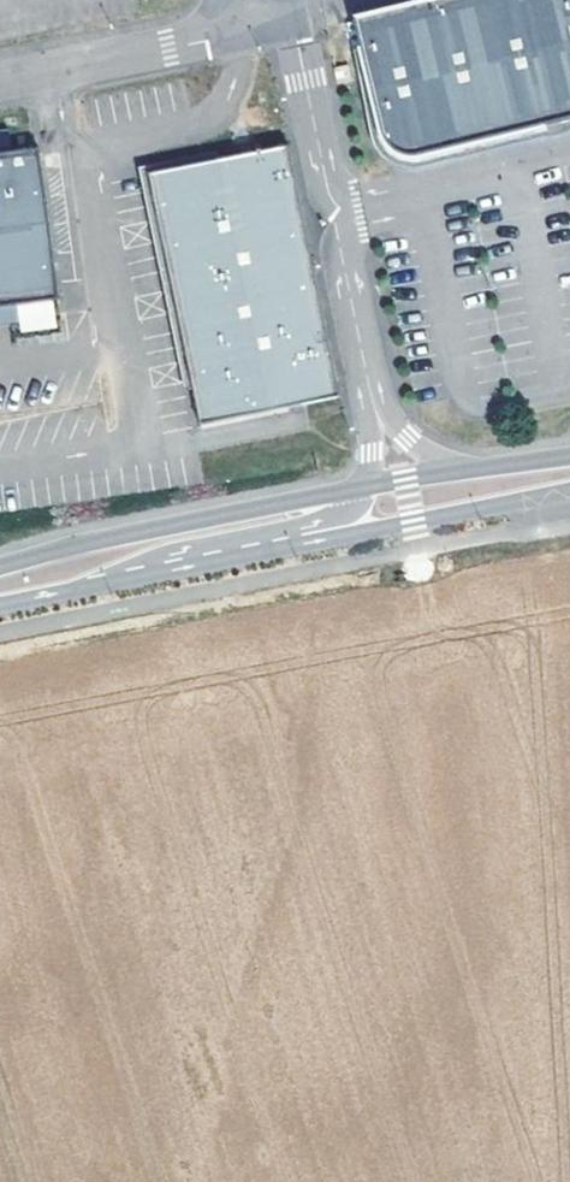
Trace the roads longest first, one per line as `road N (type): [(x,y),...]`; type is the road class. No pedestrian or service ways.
road 1 (secondary): [(153,574),(569,490)]
road 2 (secondary): [(366,486),(0,566)]
road 3 (unclassified): [(224,0),(230,32),(0,80)]
road 4 (secondary): [(153,574),(184,551),(316,526),(339,515),(366,486)]
road 5 (secondary): [(569,456),(366,486)]
road 6 (secondary): [(0,605),(153,574)]

